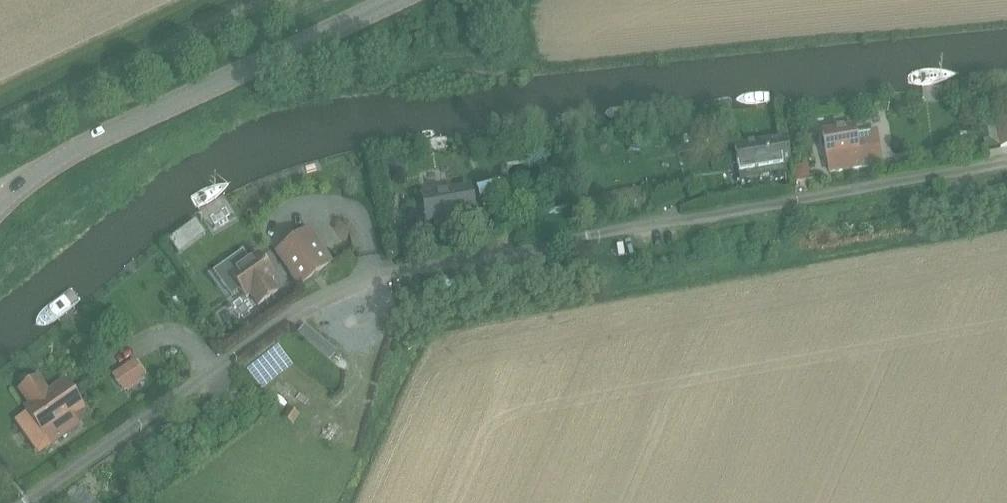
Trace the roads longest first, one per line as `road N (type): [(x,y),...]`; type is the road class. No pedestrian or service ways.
road 1 (residential): [(1006,165),(395,272),(294,312),(32,502)]
road 2 (tertiary): [(0,205),(73,150),(402,0)]

